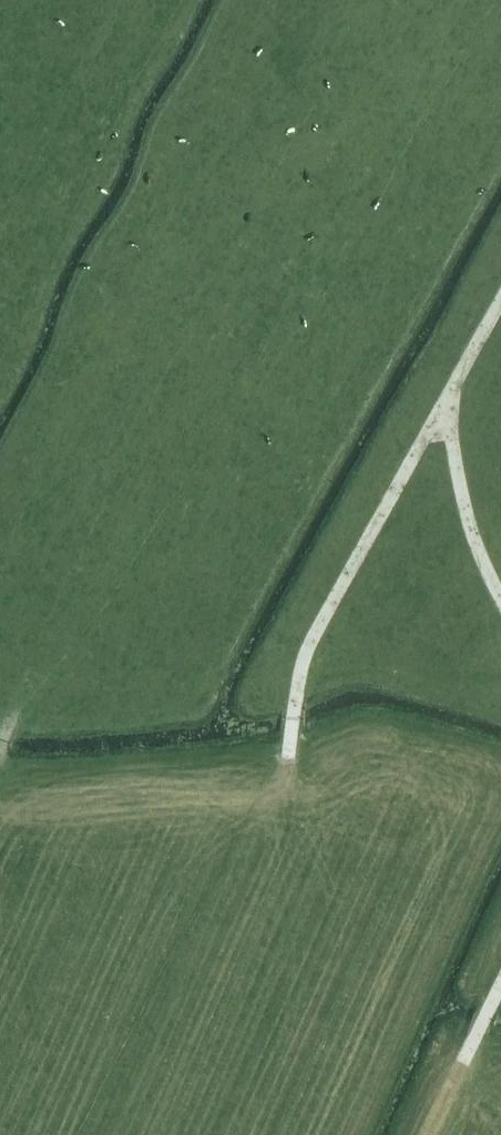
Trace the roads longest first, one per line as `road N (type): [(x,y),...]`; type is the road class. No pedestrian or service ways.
road 1 (track): [(289,755),(298,681),(319,625),(500,300)]
road 2 (track): [(500,597),(466,514),(448,394)]

